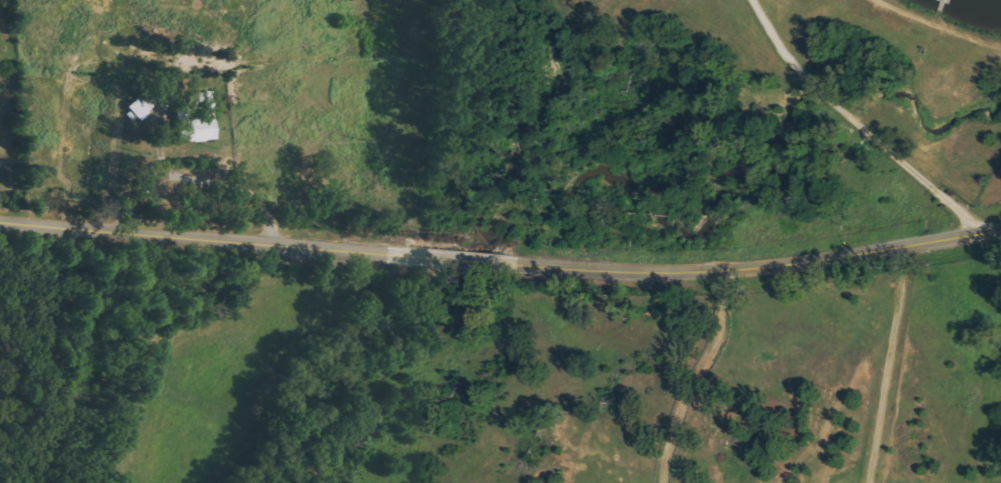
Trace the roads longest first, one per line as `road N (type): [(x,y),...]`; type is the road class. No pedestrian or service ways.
road 1 (tertiary): [(1000,229),(532,267),(0,221)]
road 2 (residential): [(931,235),(887,334),(870,482)]
road 3 (residential): [(395,254),(392,122)]

